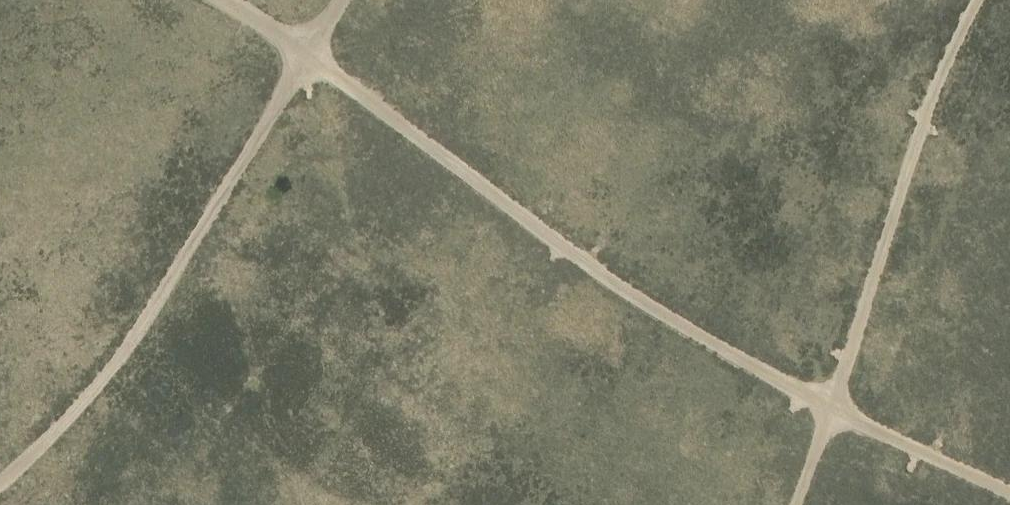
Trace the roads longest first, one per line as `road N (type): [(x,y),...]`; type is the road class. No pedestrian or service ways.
road 1 (track): [(220,0),(256,17),(670,319),(831,410),(1009,495)]
road 2 (track): [(0,481),(64,421),(133,337),(341,0)]
road 3 (track): [(797,504),(918,133),(977,0)]

